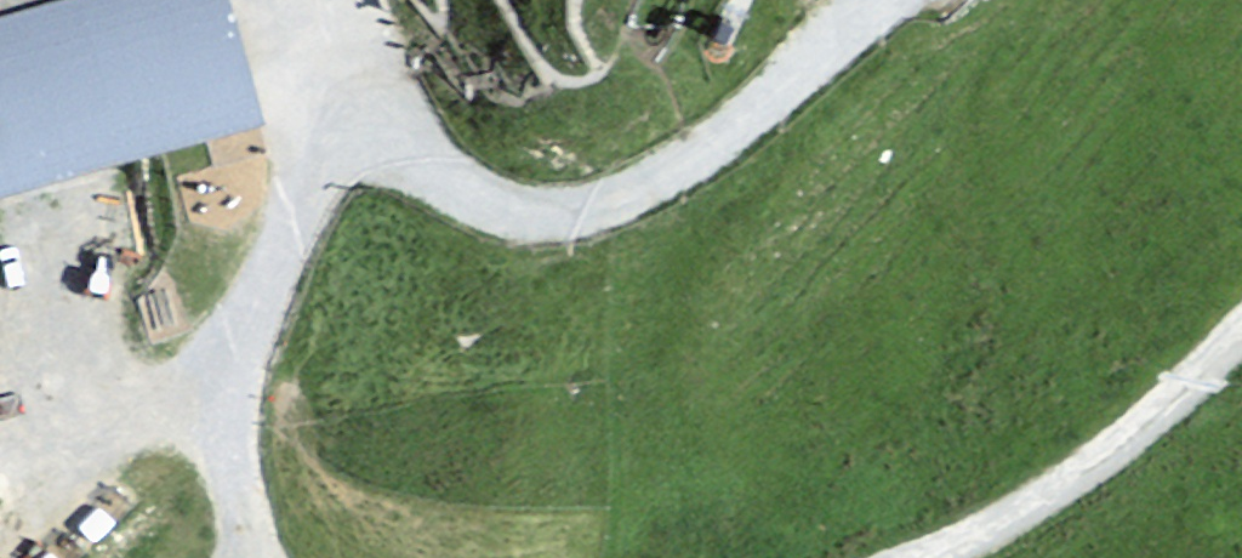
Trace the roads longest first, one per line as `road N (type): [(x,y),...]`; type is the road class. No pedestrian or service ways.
road 1 (track): [(340,107),(414,168),(482,201),(544,215),(607,203),(661,175),(742,116),(877,0)]
road 2 (track): [(314,0),(340,107),(219,418),(263,557)]
road 3 (track): [(917,557),(1019,511),(1093,466),(1164,412),(1241,334)]

